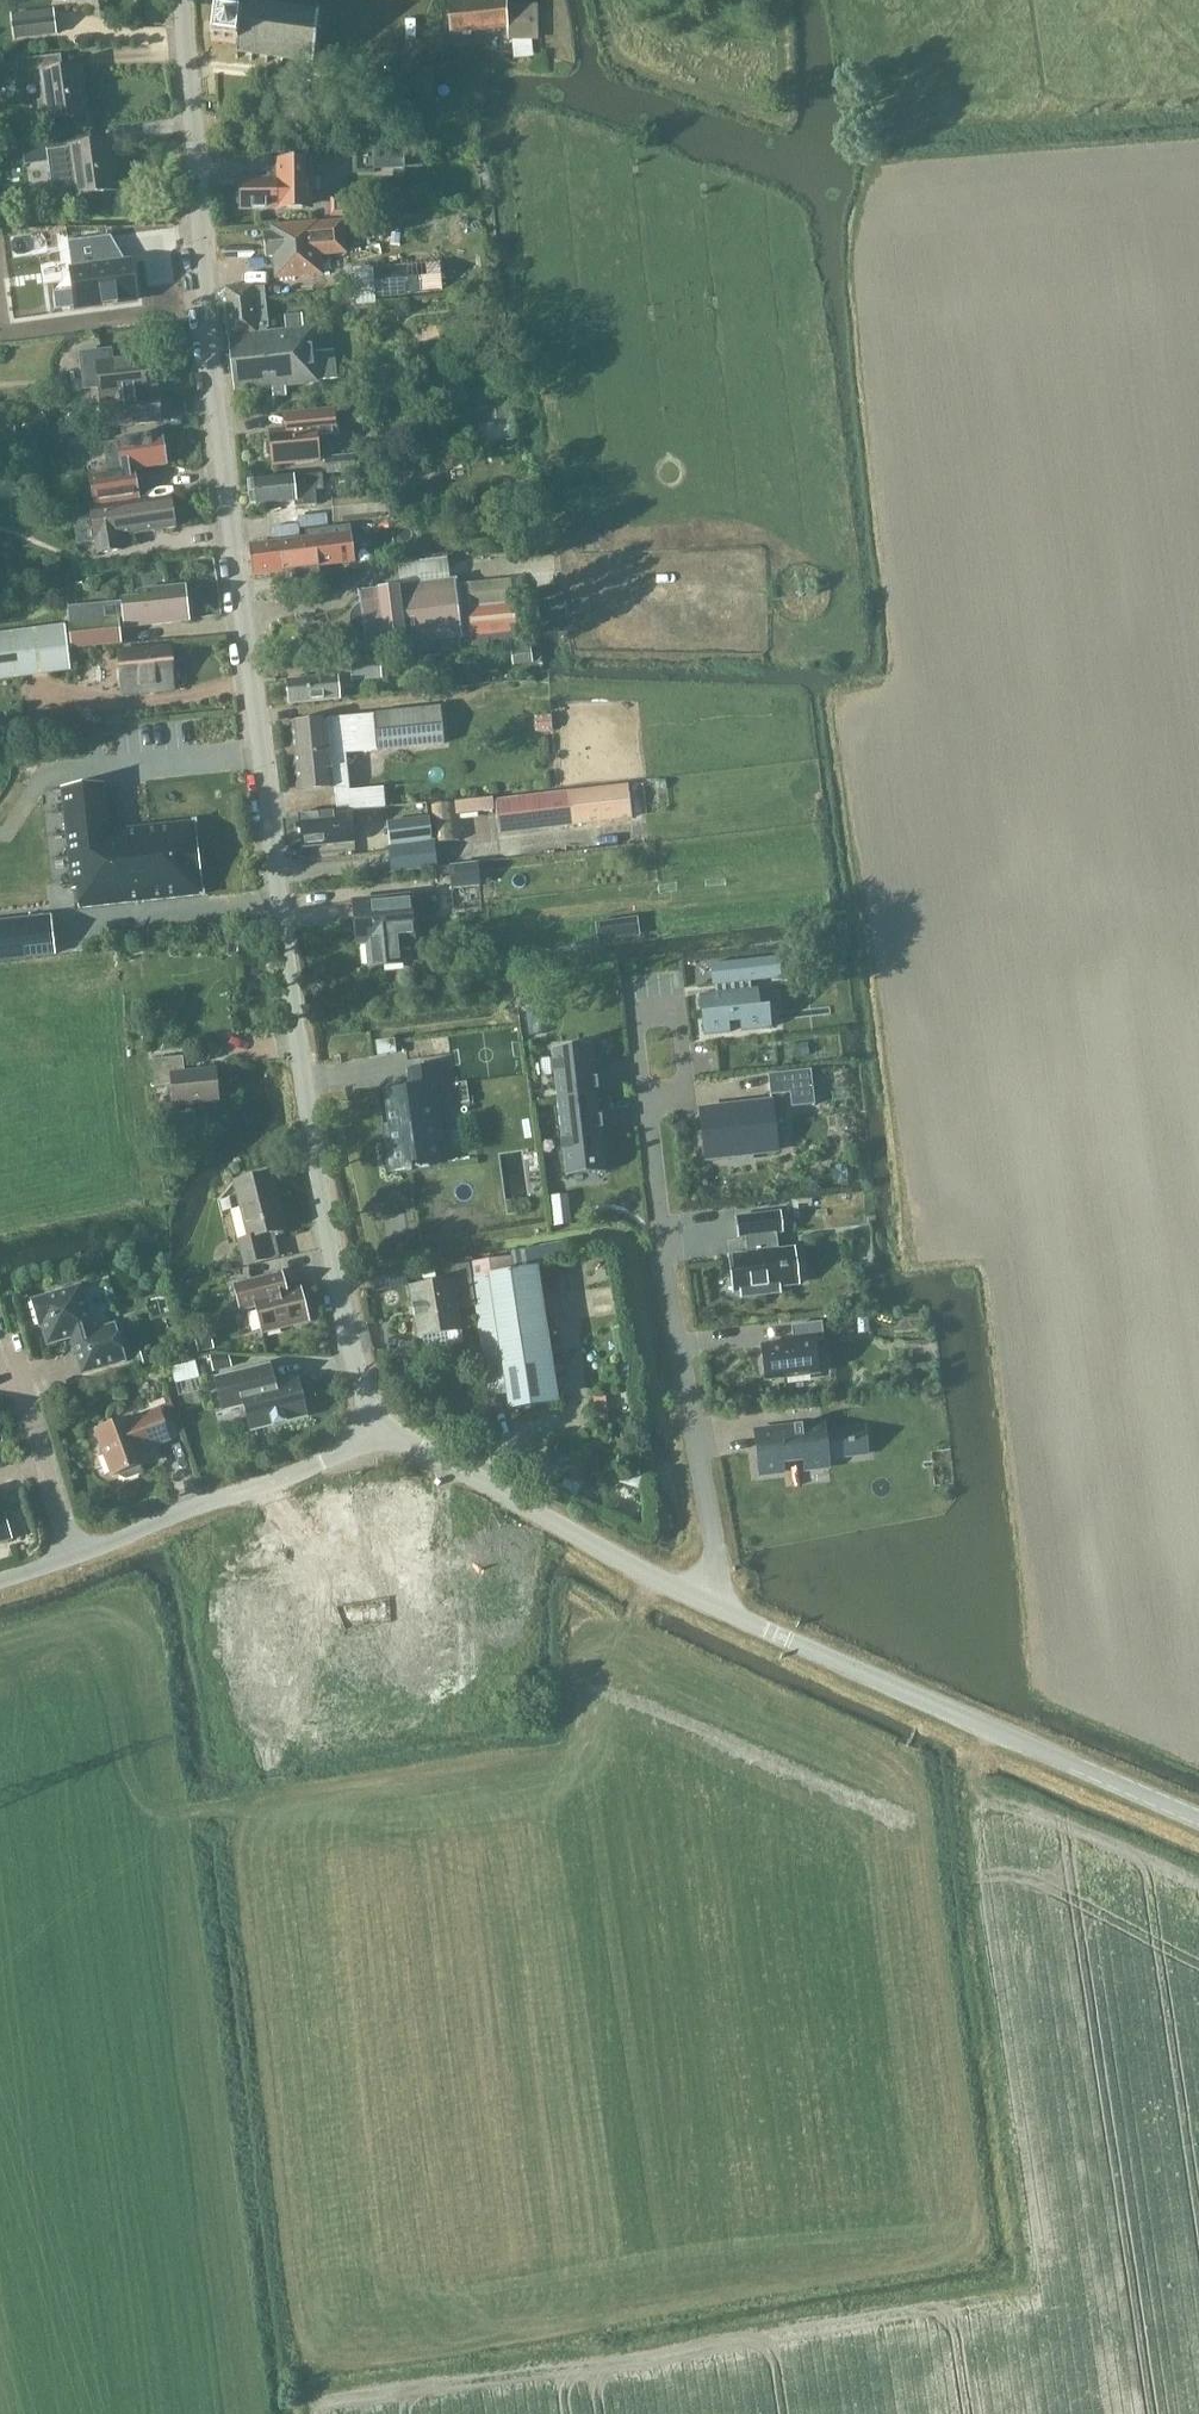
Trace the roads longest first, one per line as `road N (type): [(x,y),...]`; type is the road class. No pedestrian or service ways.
road 1 (residential): [(373,1434),(325,1225),(242,642),(206,334),(181,0)]
road 2 (residential): [(704,1601),(713,1554),(646,1101)]
road 3 (unclassified): [(789,1640),(1198,1826)]
road 4 (residential): [(373,1434),(472,1472),(704,1601)]
road 5 (residential): [(76,1557),(373,1434)]
road 6 (residential): [(10,1340),(76,1557)]

